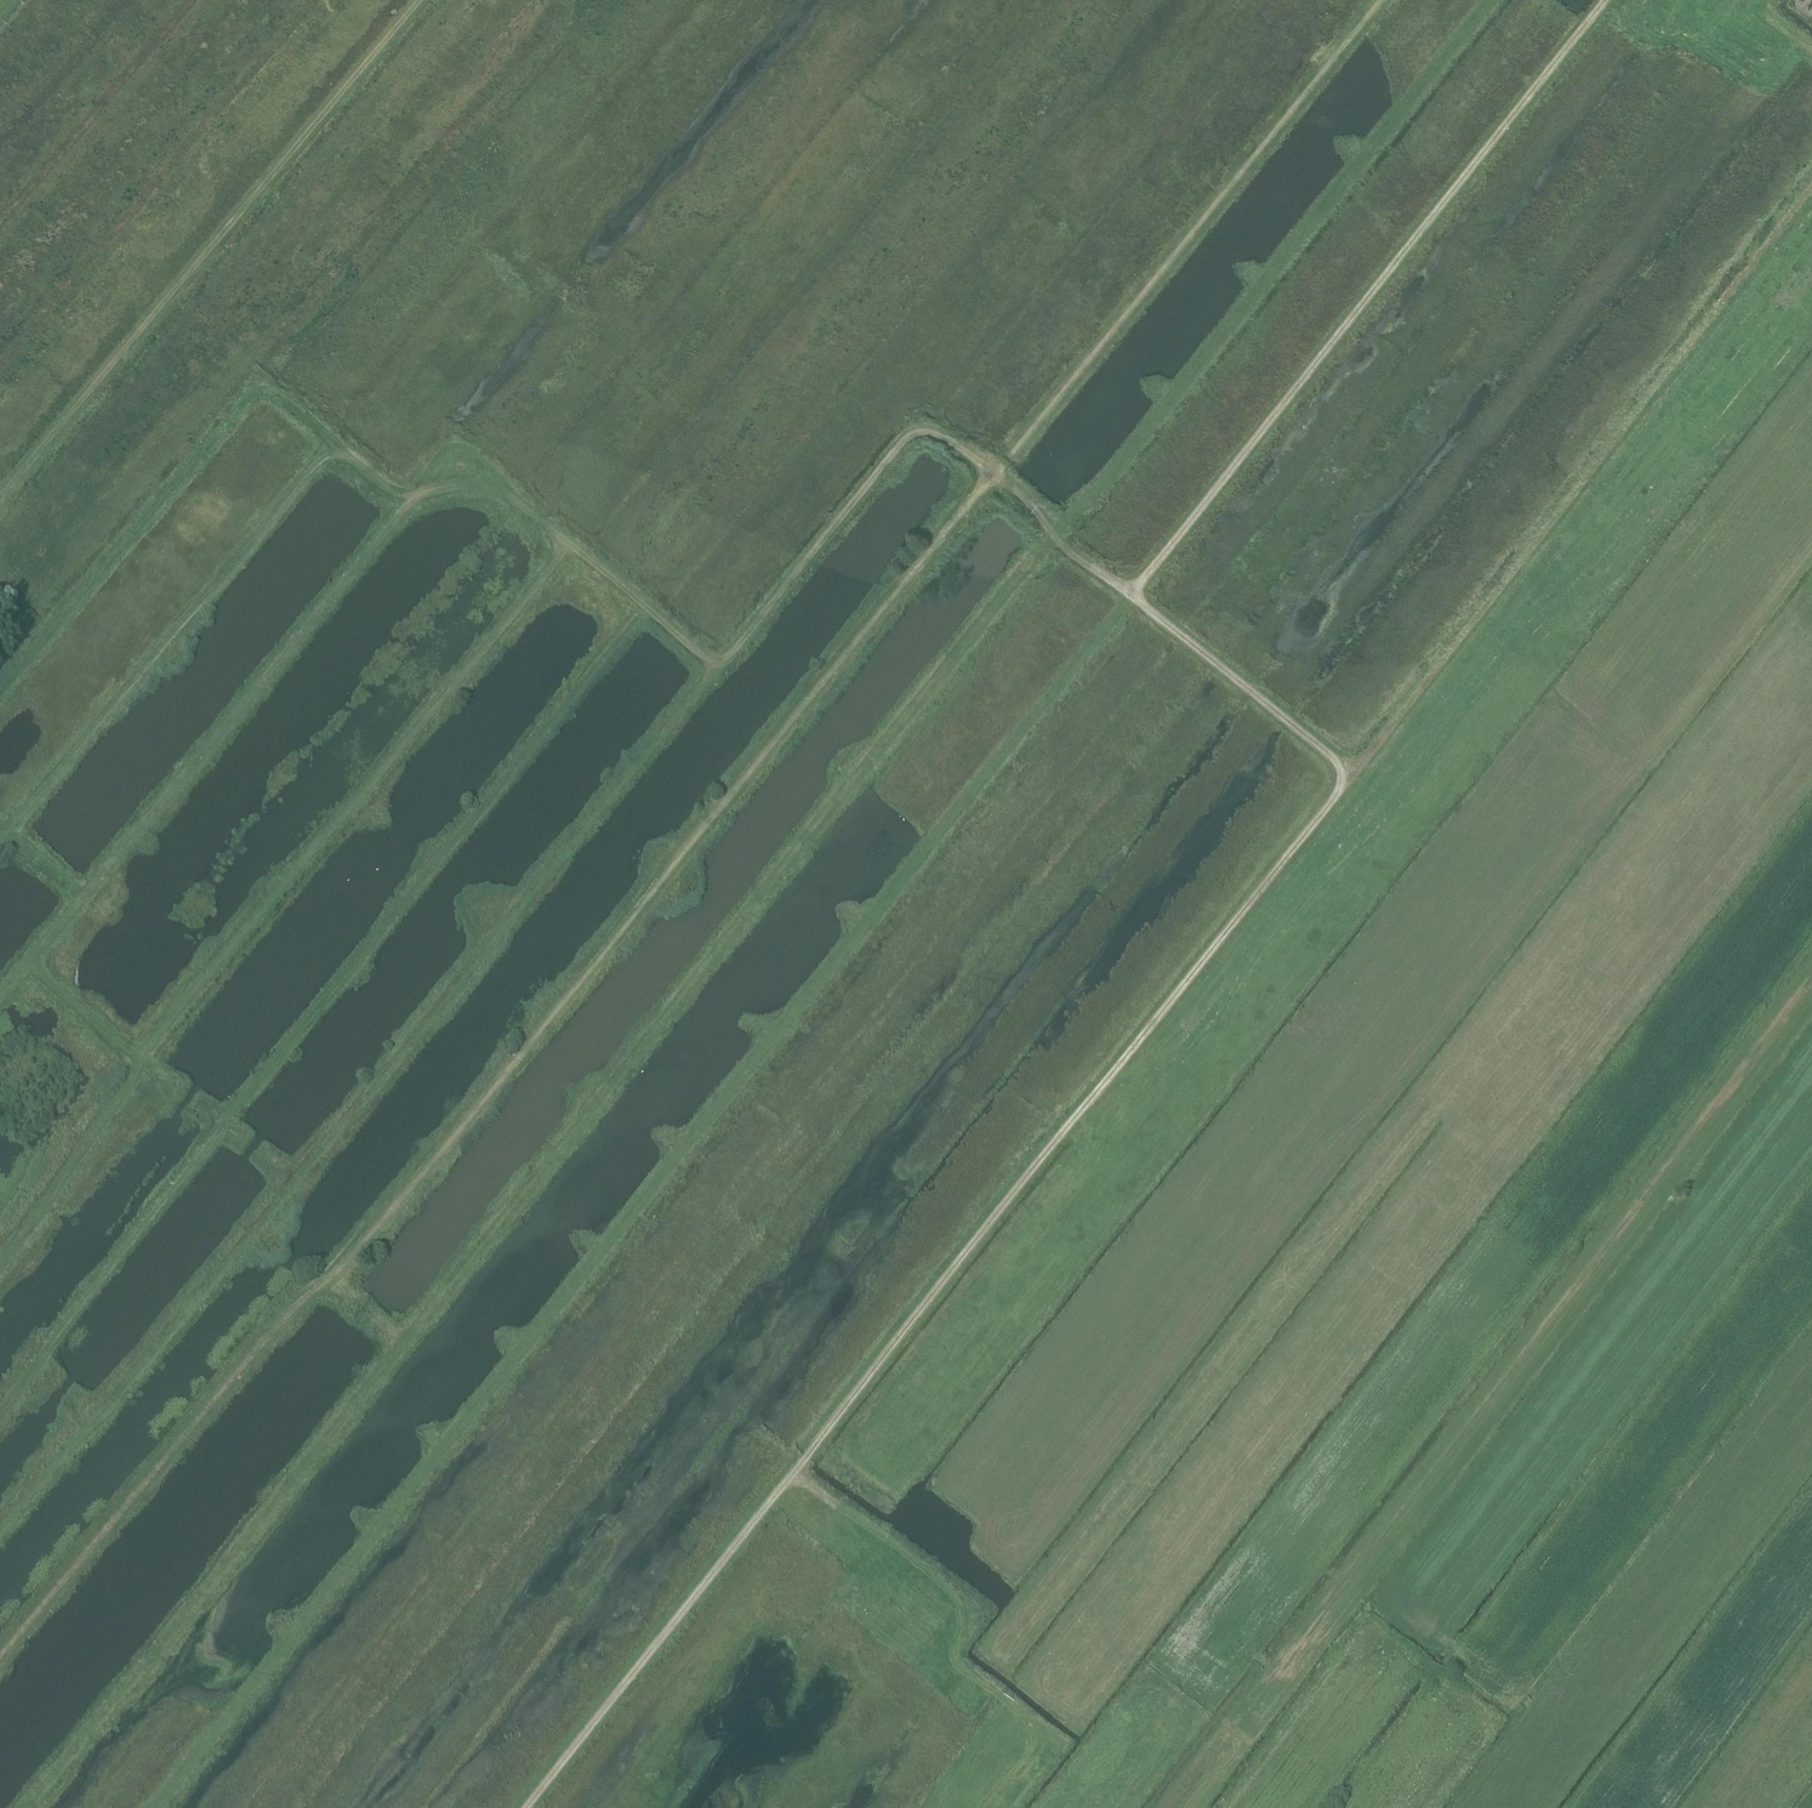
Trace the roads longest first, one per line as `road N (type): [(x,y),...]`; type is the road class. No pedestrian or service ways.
road 1 (track): [(567,541),(720,667),(905,441),(935,433),(1031,507),(1057,544),(1132,591),(1353,772),(526,1807)]
road 2 (track): [(1385,0),(346,1266),(269,1339),(0,1658)]
road 3 (track): [(1132,591),(1603,0)]
road 4 (track): [(1353,772),(1811,186)]
road 5 (track): [(0,494),(420,0)]

